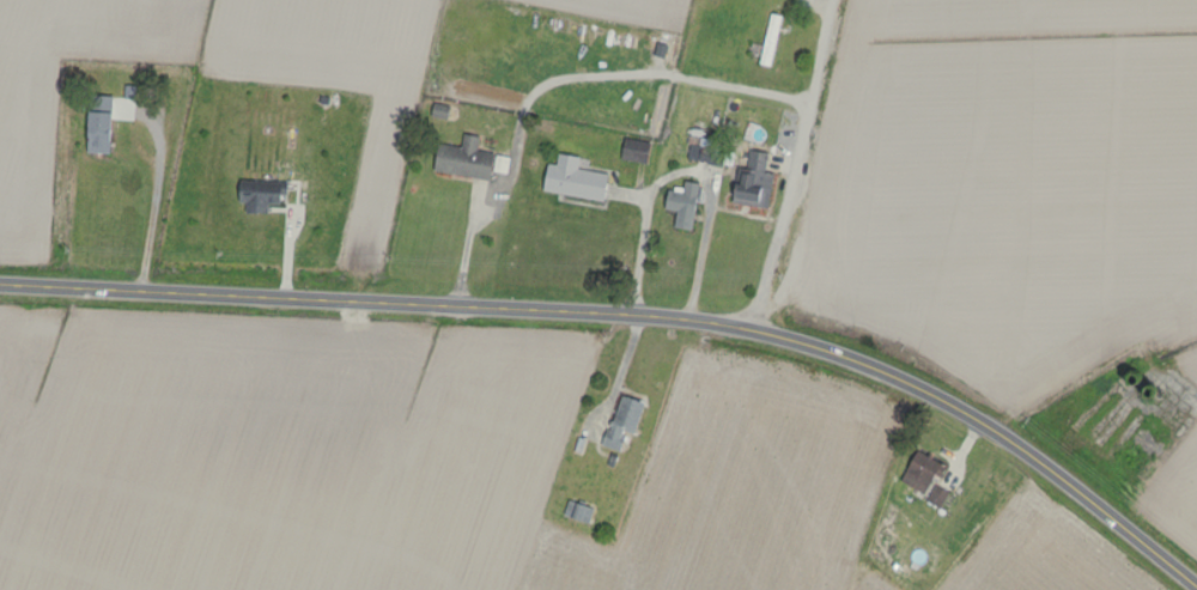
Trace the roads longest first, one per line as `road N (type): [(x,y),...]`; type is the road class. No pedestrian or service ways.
road 1 (secondary): [(1196,587),(972,416),(898,378),(760,330),(619,311),(0,282)]

